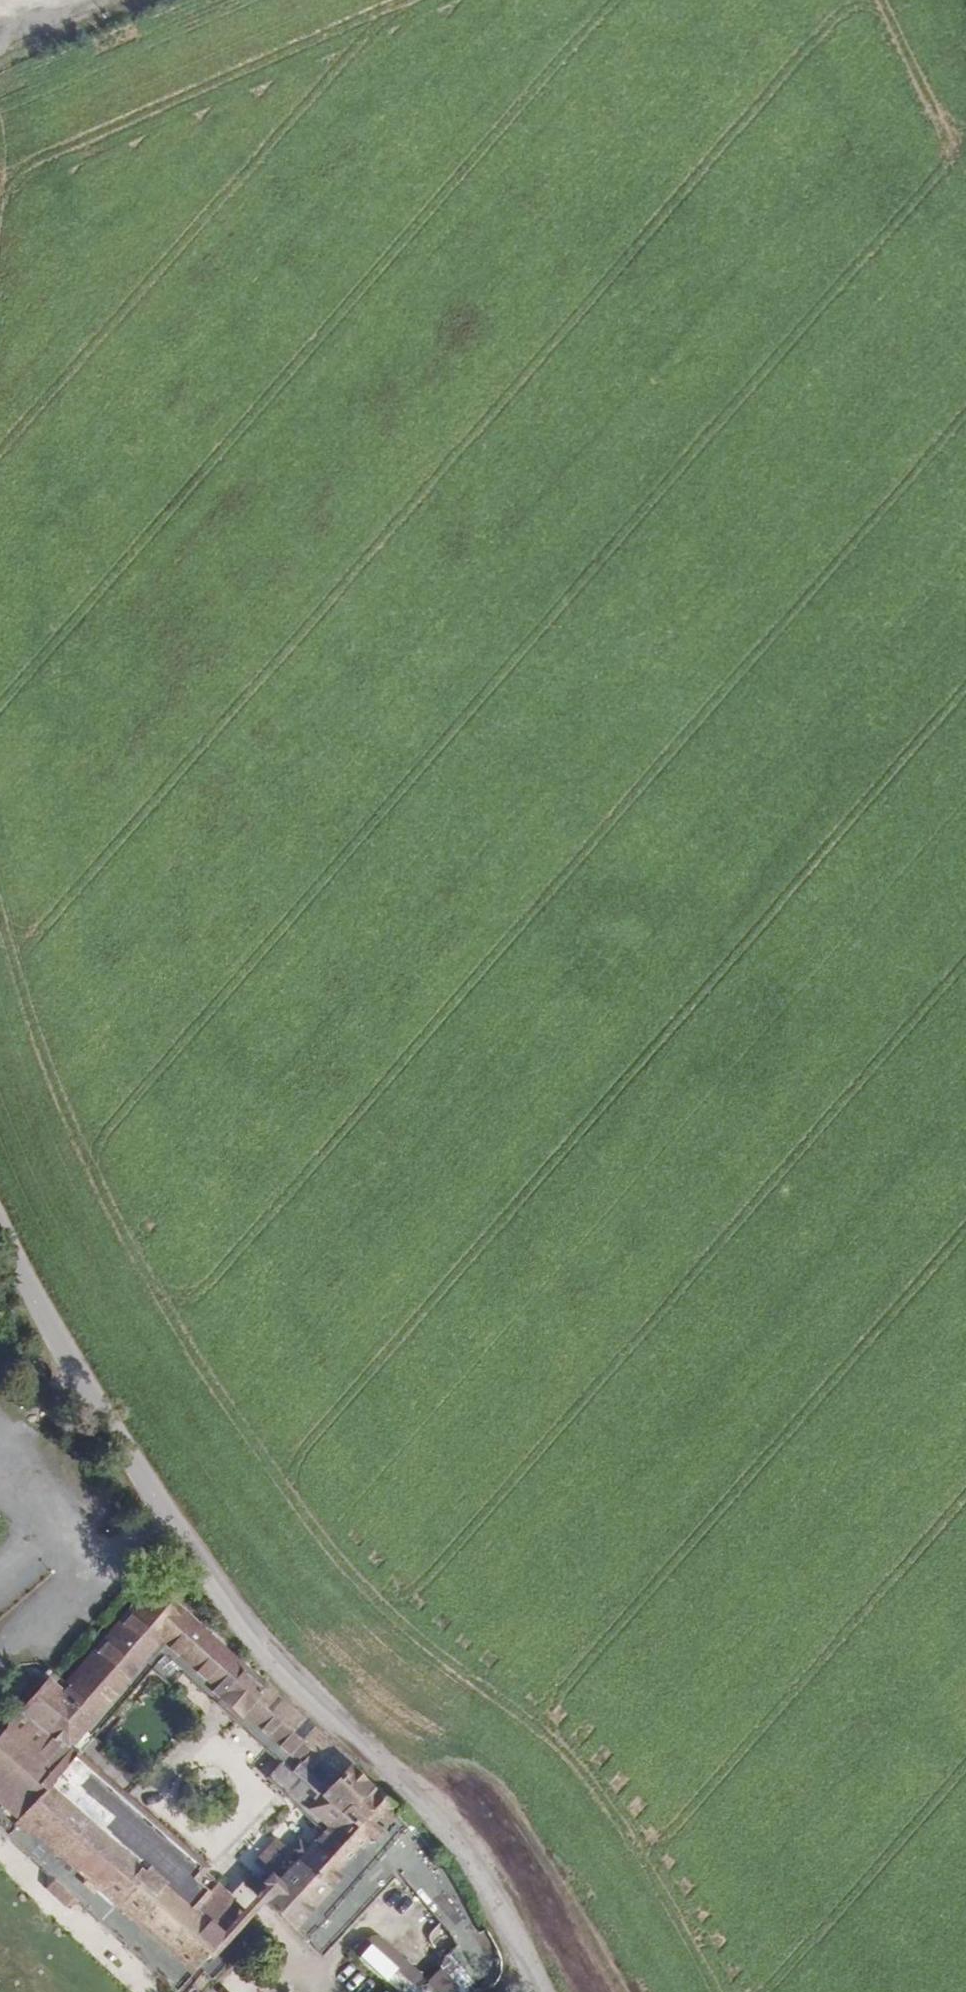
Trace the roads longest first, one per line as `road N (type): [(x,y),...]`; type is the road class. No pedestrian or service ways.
road 1 (unclassified): [(542,1991),(466,1861),(402,1786),(269,1663),(222,1598),(48,1330),(0,1234)]

